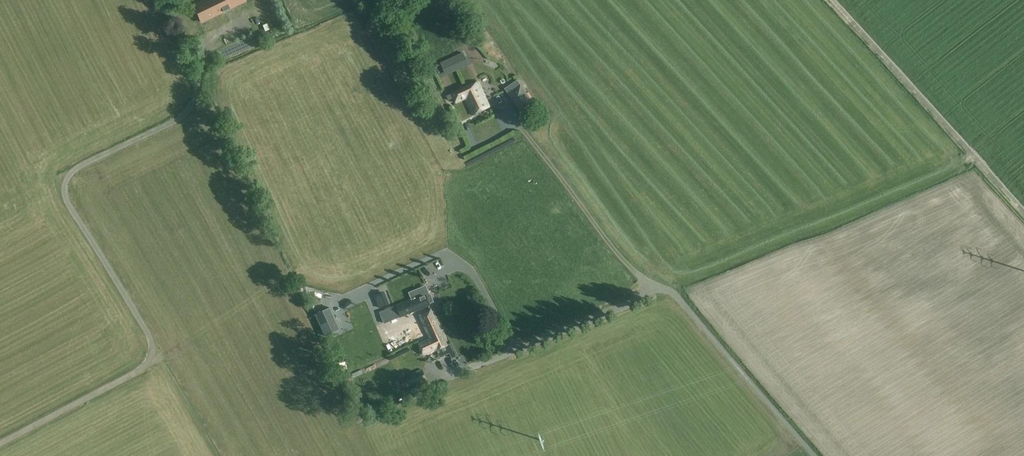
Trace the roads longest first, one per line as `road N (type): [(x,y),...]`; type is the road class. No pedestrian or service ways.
road 1 (track): [(1023,212),(830,0)]

